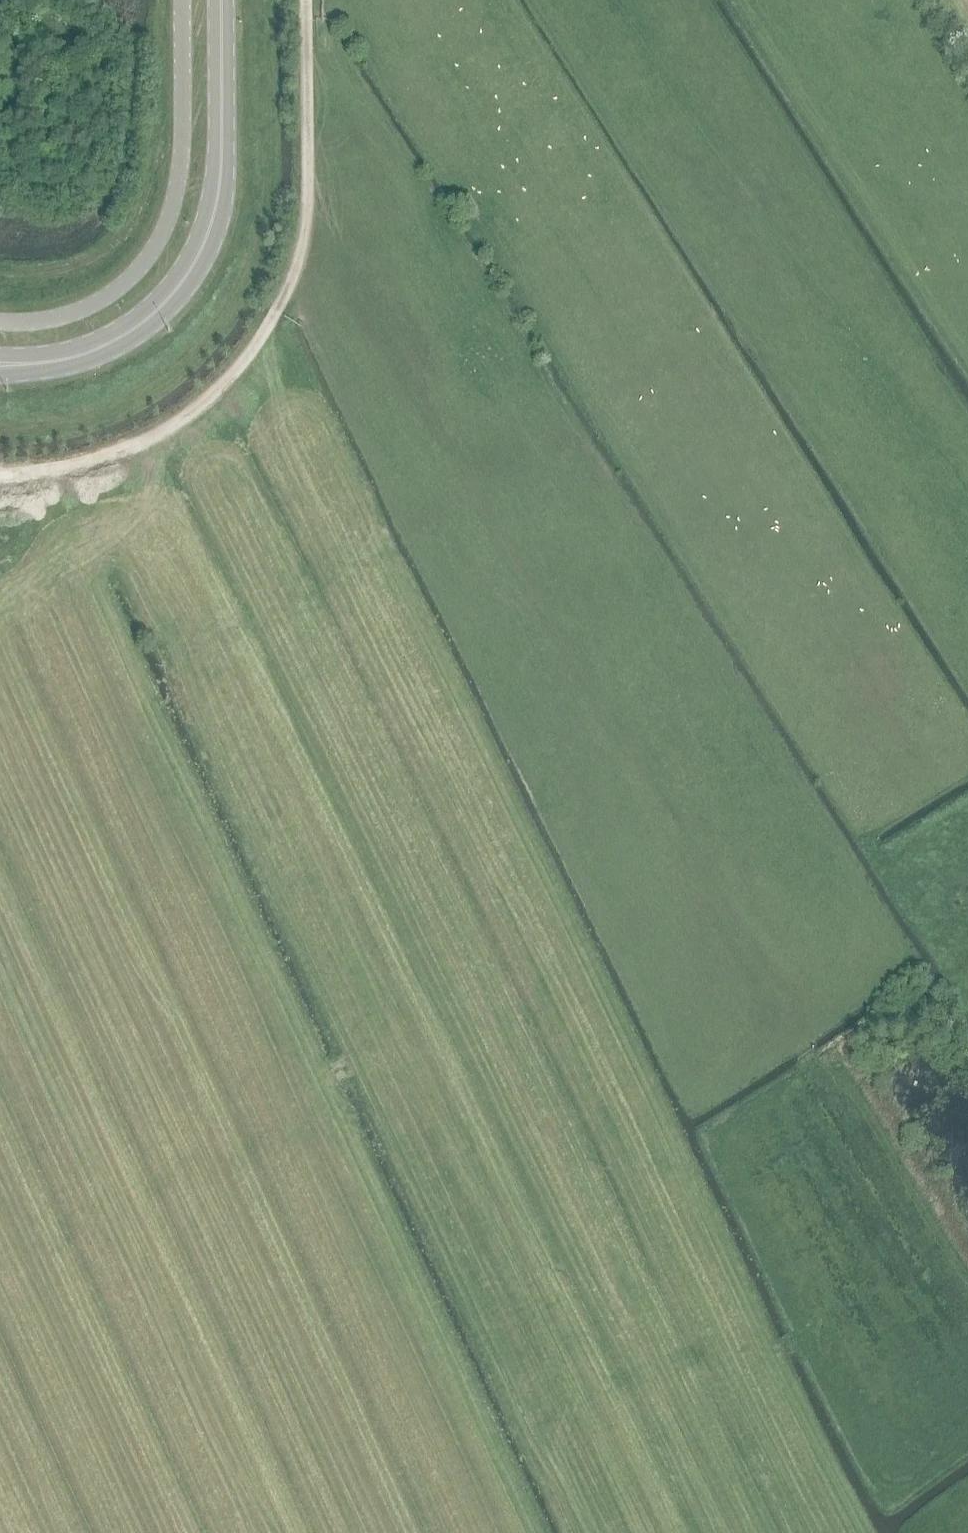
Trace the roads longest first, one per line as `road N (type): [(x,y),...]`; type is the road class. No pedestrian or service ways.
road 1 (unclassified): [(181,0),(180,169),(168,221),(145,261),(108,295),(69,315),(0,319)]
road 2 (primary): [(220,0),(218,189),(202,250),(145,321),(87,354)]

